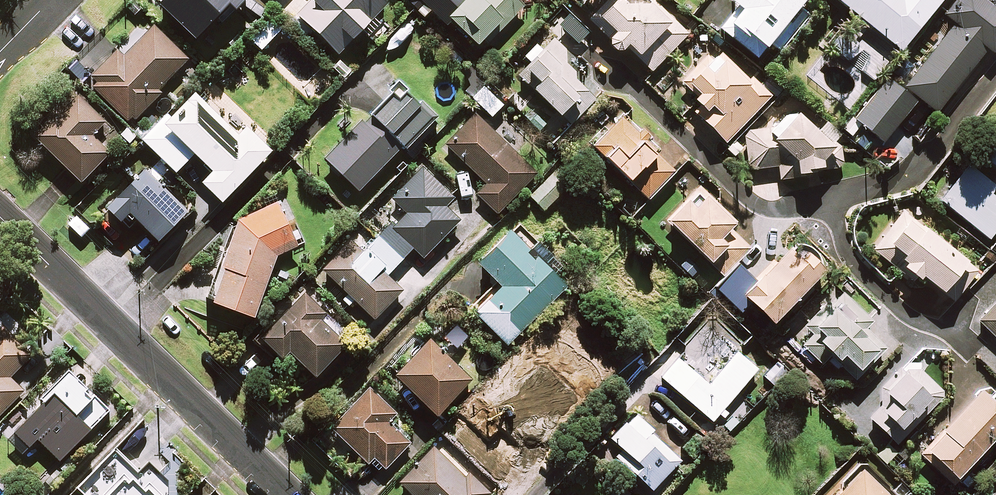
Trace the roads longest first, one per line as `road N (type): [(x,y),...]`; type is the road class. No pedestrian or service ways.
road 1 (residential): [(0,218),(285,494)]
road 2 (residential): [(822,208),(752,198),(599,65)]
road 3 (residential): [(995,75),(922,169),(822,208)]
road 4 (residential): [(952,338),(868,284),(837,254),(822,208)]

